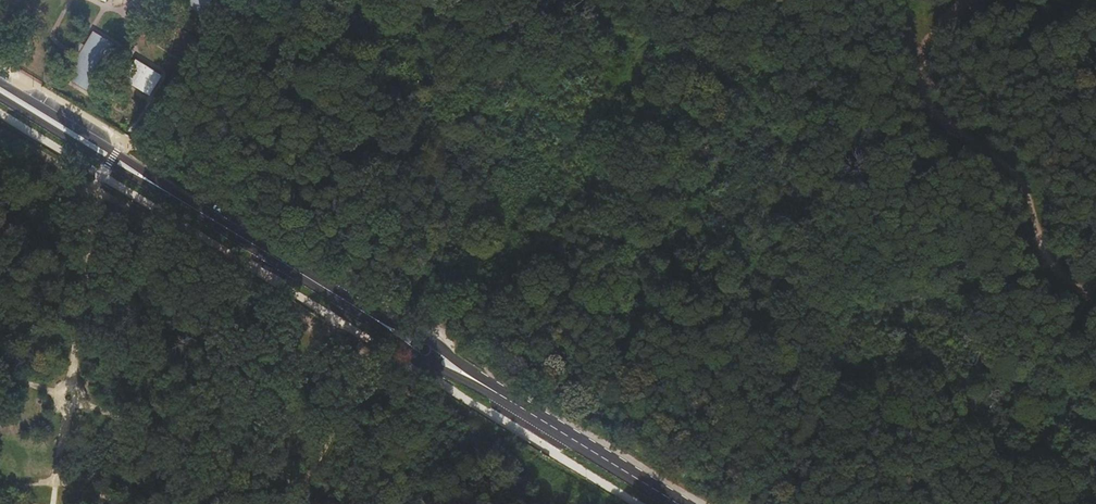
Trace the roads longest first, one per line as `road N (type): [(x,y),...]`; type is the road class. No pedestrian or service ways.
road 1 (track): [(976,0),(971,16),(950,23),(932,46),(927,94),(1034,186),(1054,270),(1094,302)]
road 2 (tertiary): [(162,188),(375,319)]
road 3 (tertiary): [(498,393),(681,503)]
road 4 (tertiary): [(162,188),(0,83)]
road 5 (tertiary): [(0,99),(162,188)]
road 6 (tertiary): [(498,393),(447,354),(375,319)]
road 7 (tertiary): [(375,319),(440,366),(498,393)]

